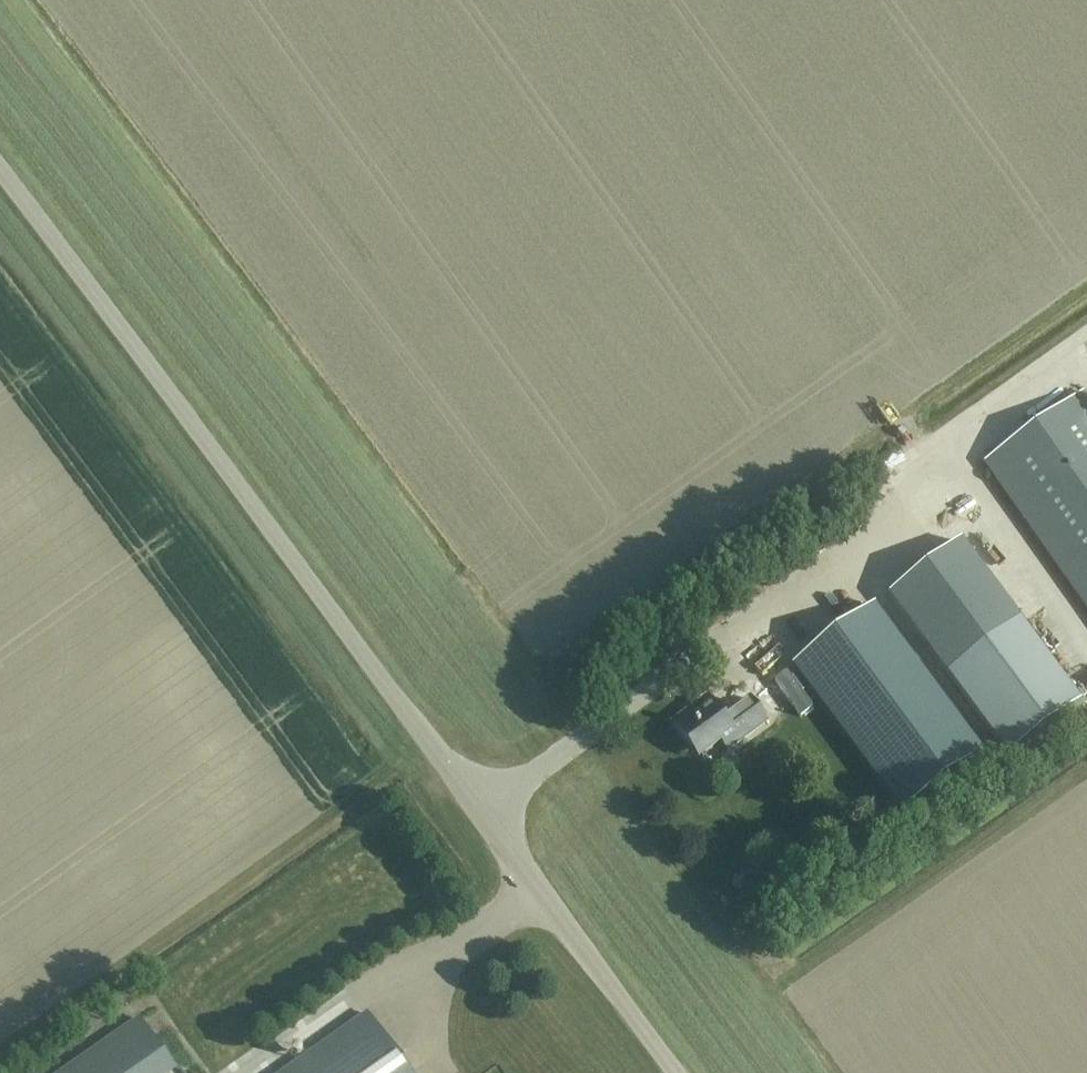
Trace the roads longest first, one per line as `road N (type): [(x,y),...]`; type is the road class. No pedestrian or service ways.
road 1 (unclassified): [(678,1072),(0,166)]

